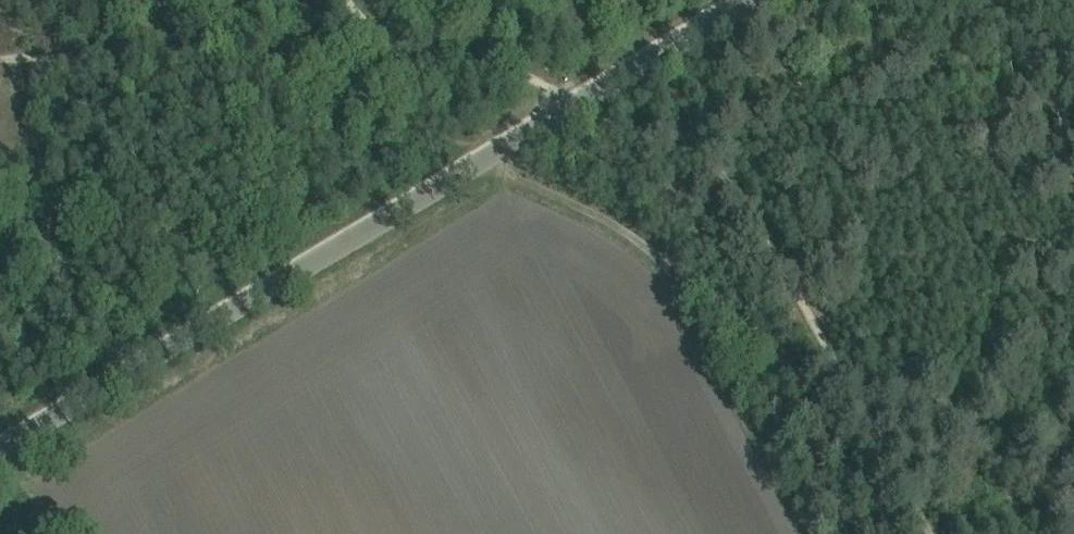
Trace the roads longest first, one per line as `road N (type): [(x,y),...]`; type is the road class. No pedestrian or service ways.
road 1 (unclassified): [(0,458),(773,0)]
road 2 (track): [(502,161),(624,225),(804,375),(900,533)]

